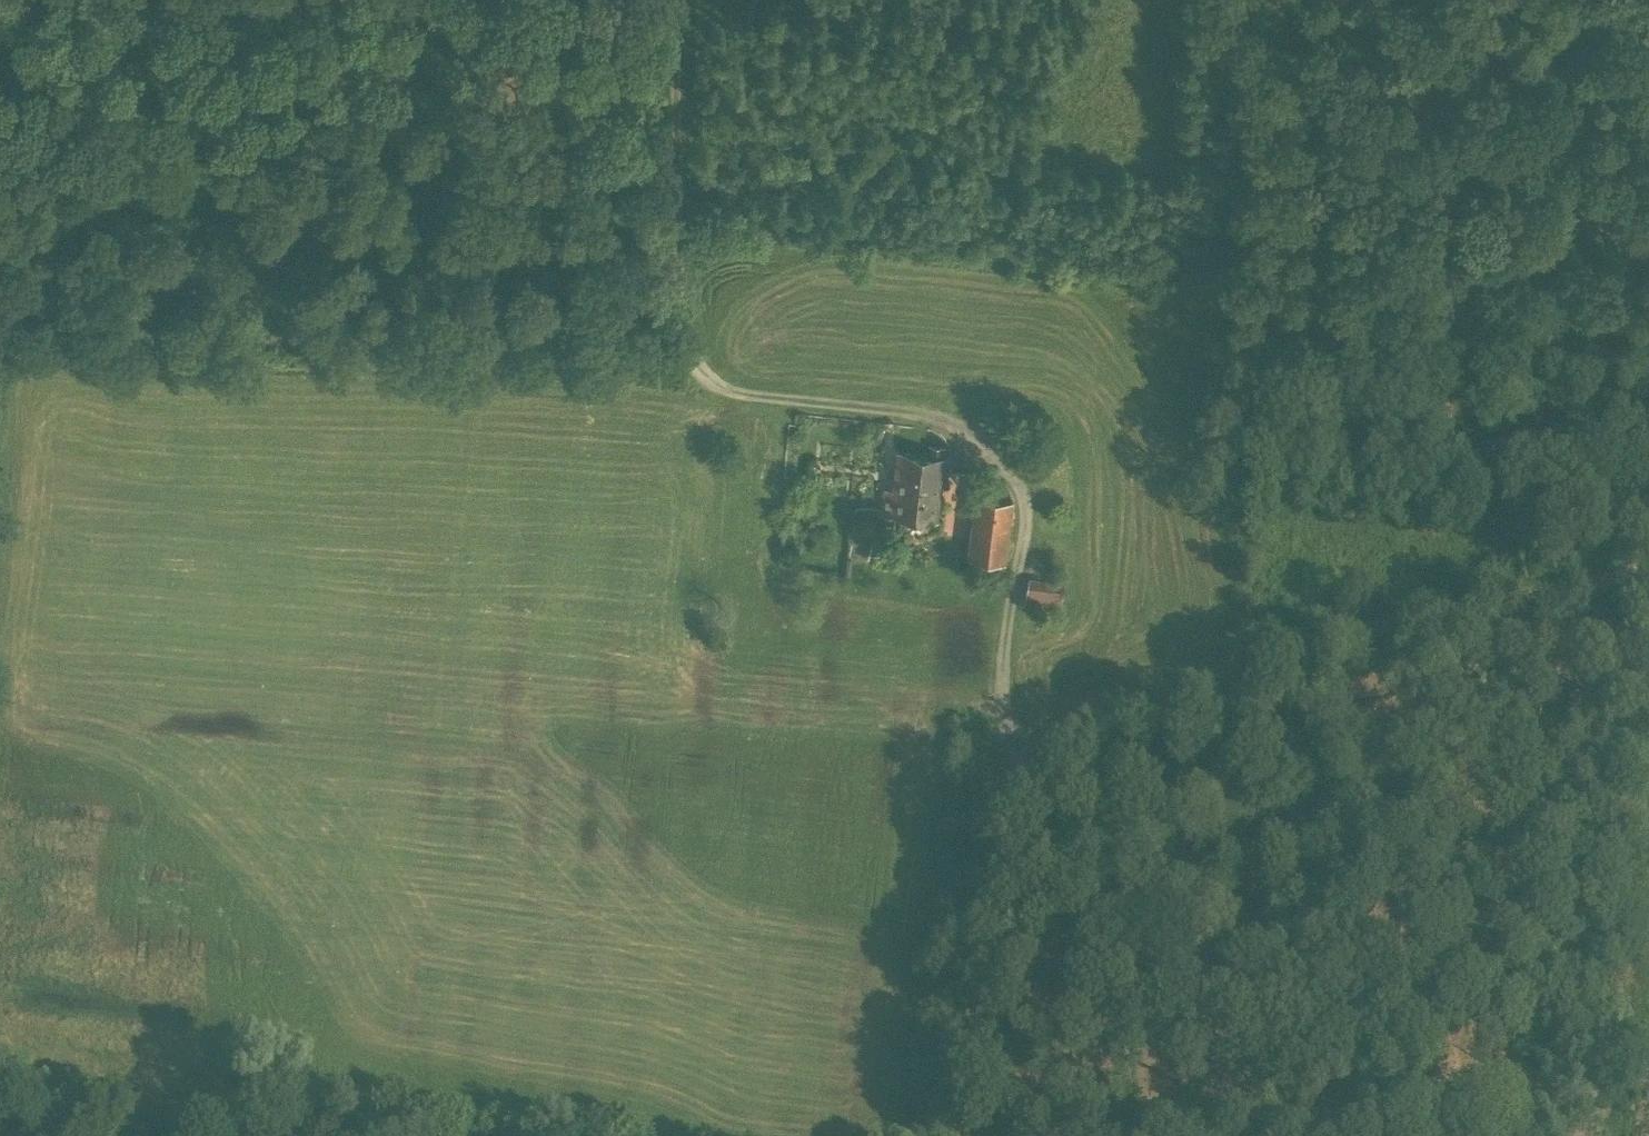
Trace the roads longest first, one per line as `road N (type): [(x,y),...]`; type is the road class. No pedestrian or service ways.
road 1 (track): [(679,0),(688,352),(705,377),(745,400),(910,416),(957,428),(1005,457),(1024,515),(1005,696),(1028,726),(1076,720),(1648,521)]
road 2 (track): [(962,1135),(1005,696)]

